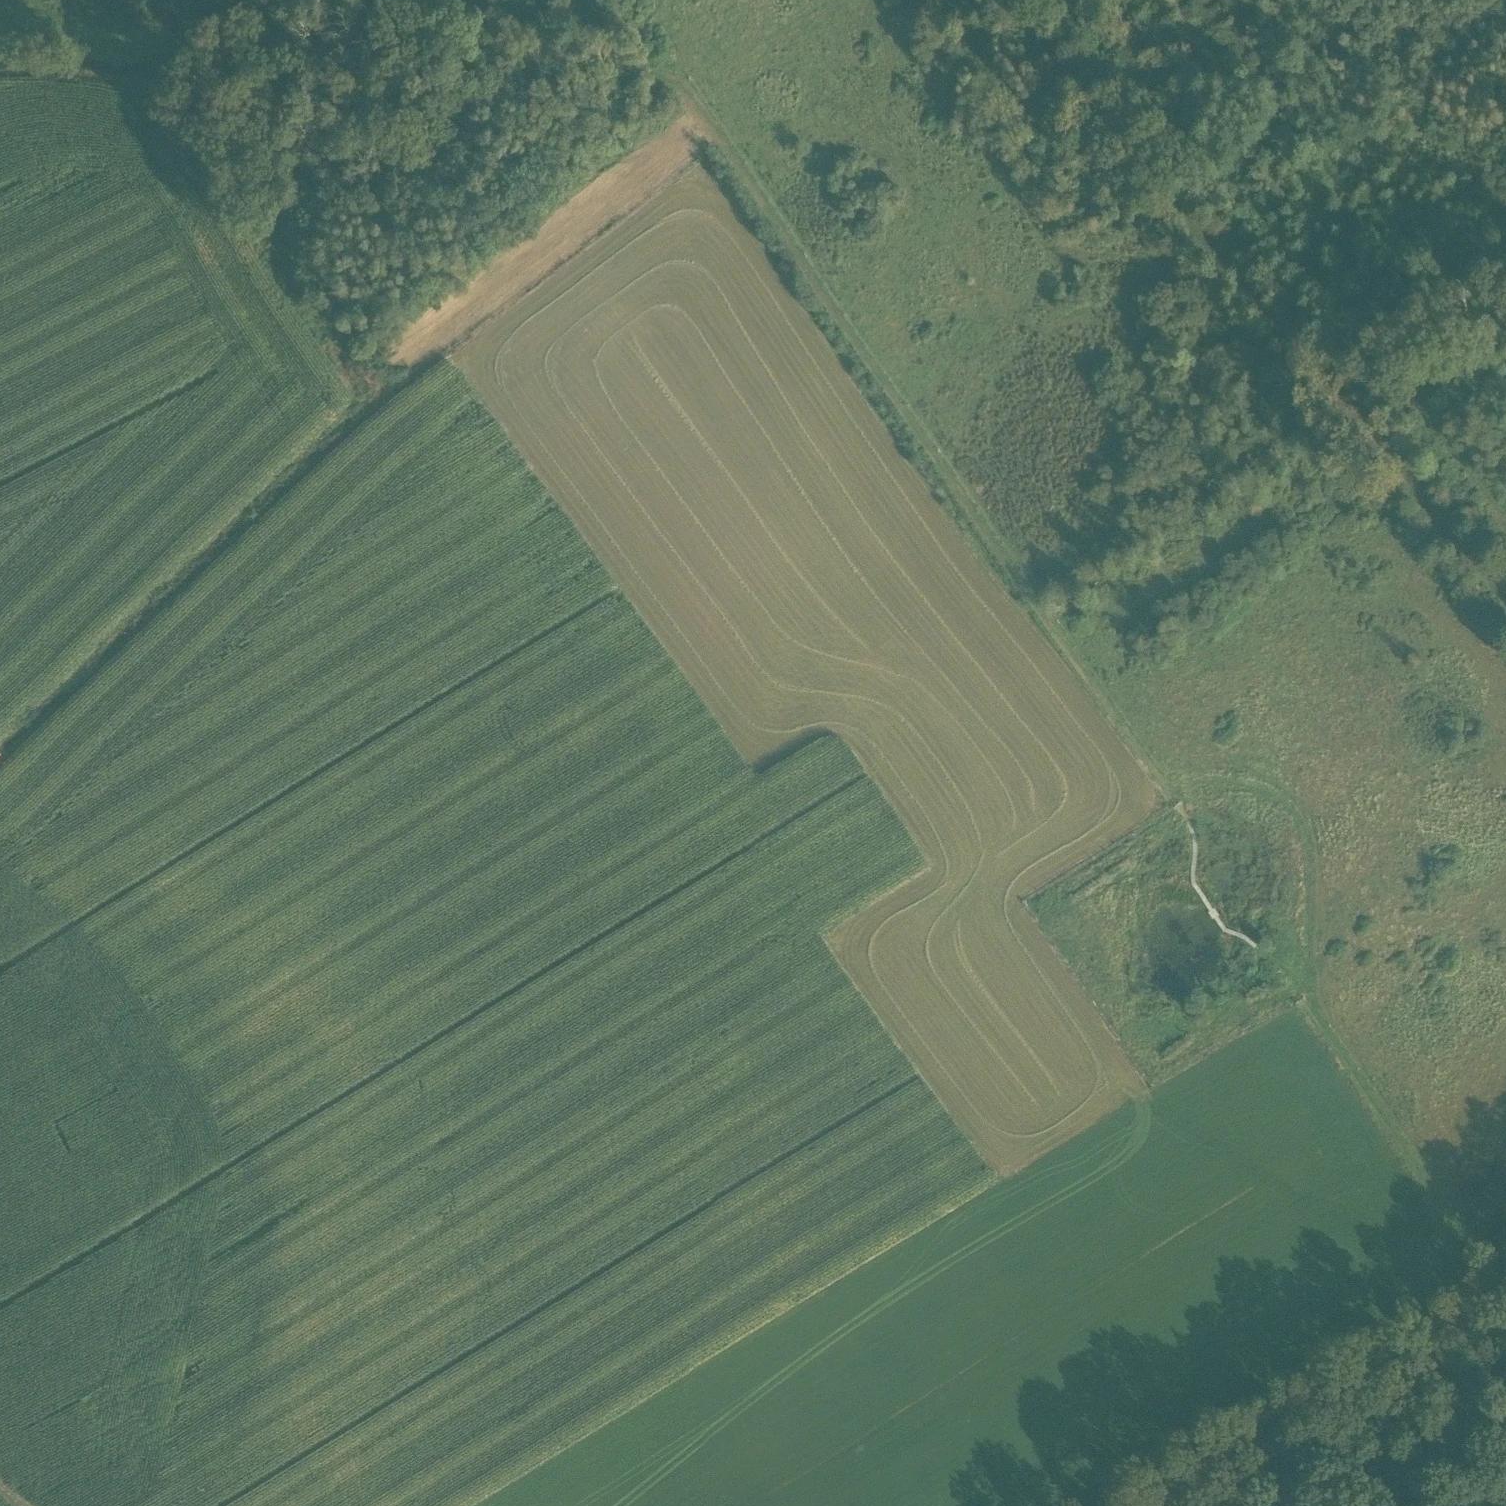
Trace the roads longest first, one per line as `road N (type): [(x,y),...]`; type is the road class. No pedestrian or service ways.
road 1 (tertiary): [(1166,1505),(1505,1301)]

